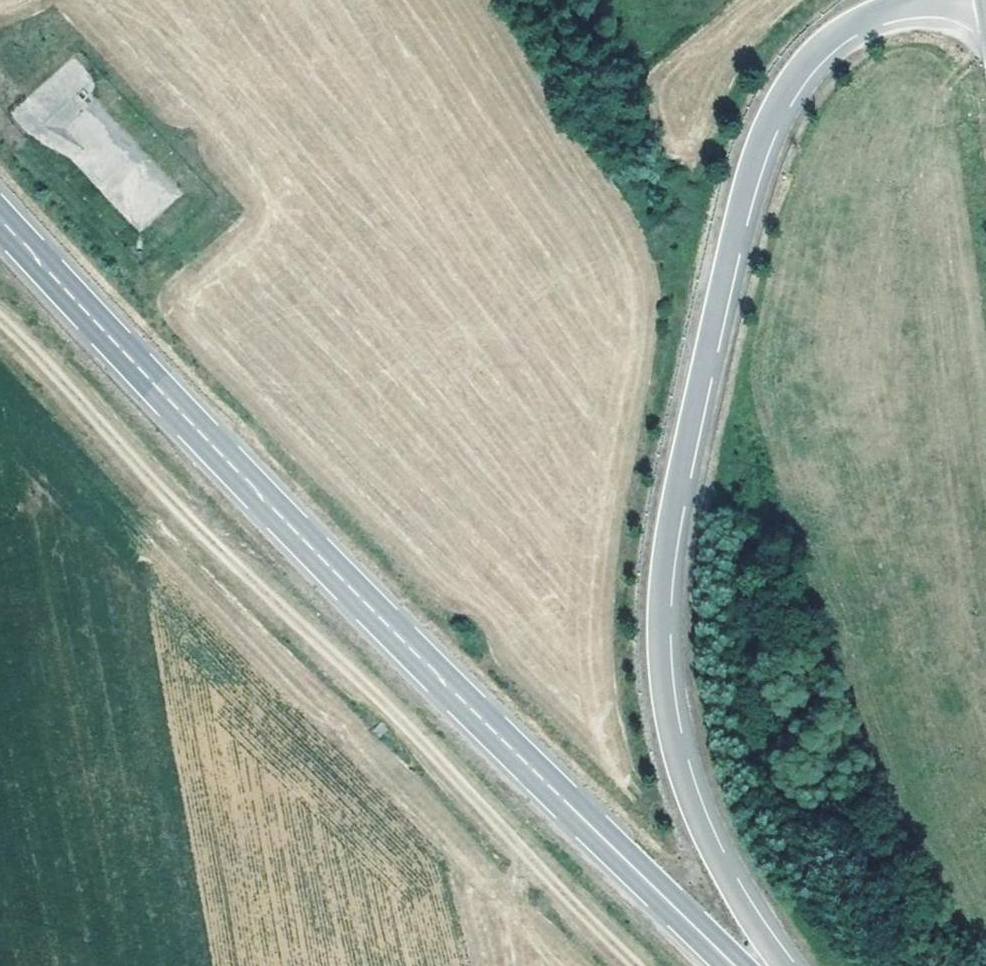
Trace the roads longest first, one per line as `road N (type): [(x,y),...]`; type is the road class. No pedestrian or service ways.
road 1 (primary): [(780,965),(692,811),(648,645),(707,360),(759,139),(809,67),(852,26),(905,7),(985,6)]
road 2 (primary): [(726,965),(0,224)]
road 3 (track): [(0,317),(213,557),(638,965)]

